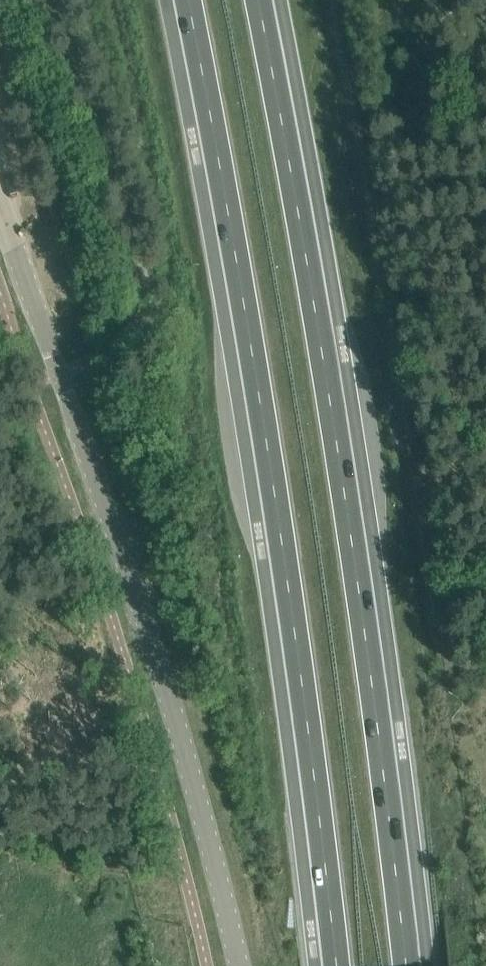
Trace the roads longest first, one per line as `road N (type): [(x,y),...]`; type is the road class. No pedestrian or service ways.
road 1 (trunk): [(407,965),(339,455),(260,0)]
road 2 (trunk): [(191,0),(269,459),(337,965)]
road 3 (tertiary): [(239,965),(144,619),(0,209)]

